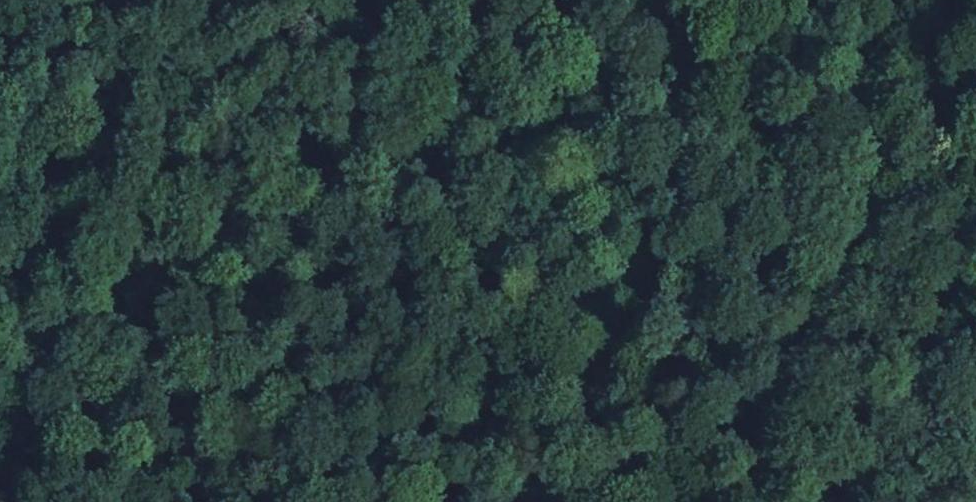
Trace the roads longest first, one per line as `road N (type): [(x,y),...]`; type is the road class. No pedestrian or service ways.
road 1 (track): [(373,0),(401,20),(446,99)]

